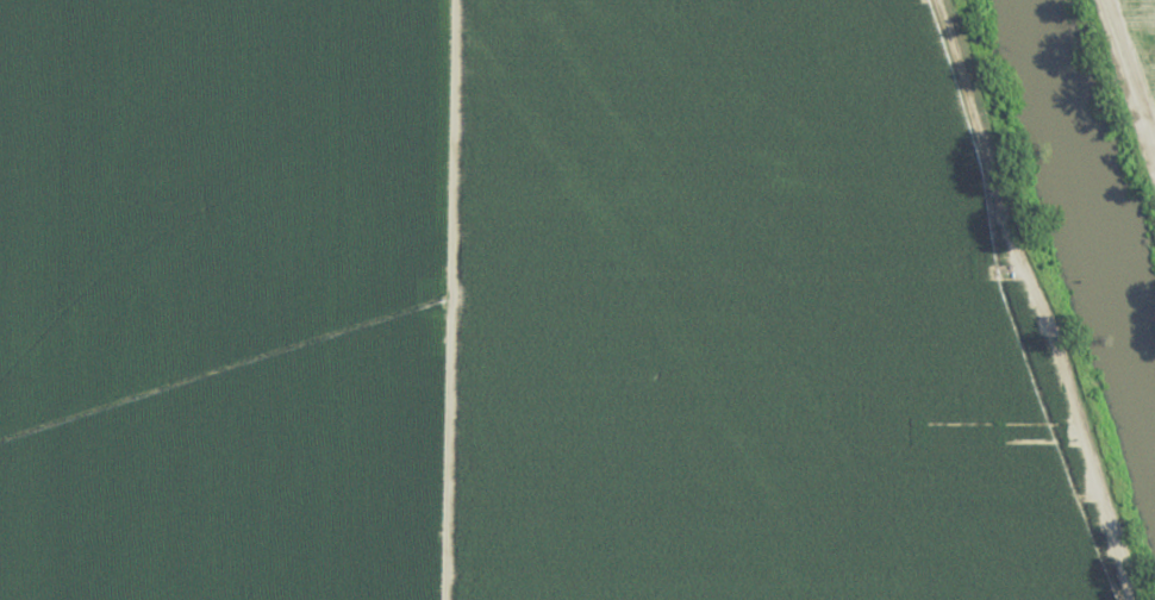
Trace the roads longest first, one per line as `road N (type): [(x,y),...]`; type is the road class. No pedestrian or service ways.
road 1 (track): [(455,0),(445,599)]
road 2 (residential): [(1154,130),(1109,0)]

